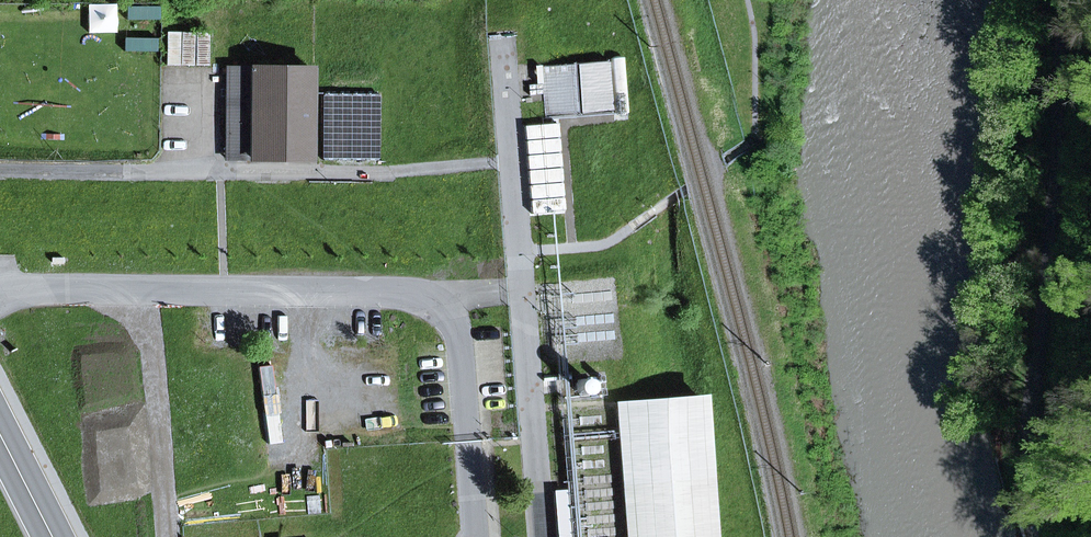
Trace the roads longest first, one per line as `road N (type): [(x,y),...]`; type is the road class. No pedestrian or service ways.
road 1 (residential): [(0,293),(432,300),(460,343),(471,536)]
road 2 (track): [(1037,536),(1023,489),(1060,0)]

